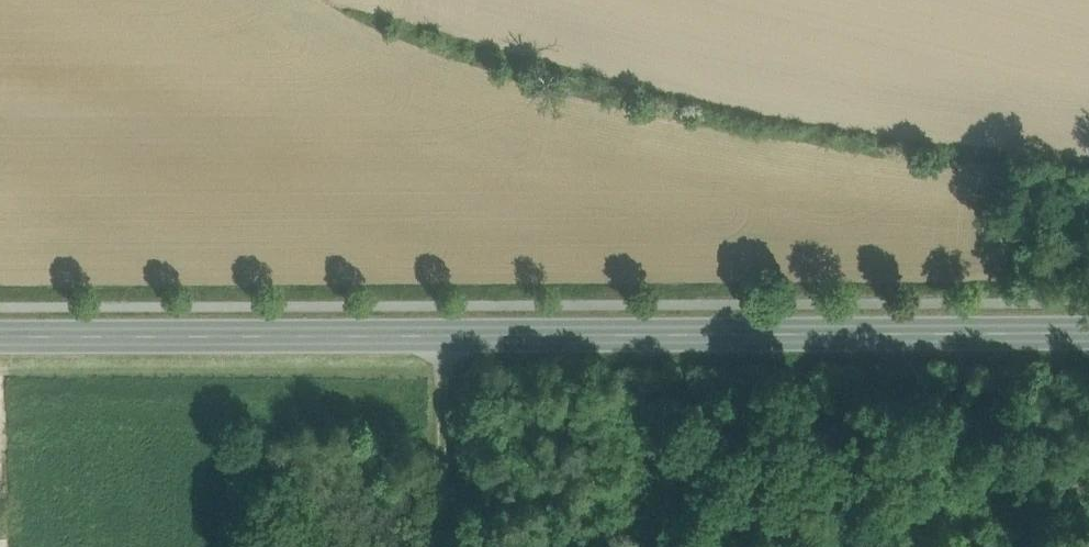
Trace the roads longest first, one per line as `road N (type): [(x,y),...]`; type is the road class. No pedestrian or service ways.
road 1 (primary): [(0,334),(1088,331)]
road 2 (track): [(398,0),(760,96),(1088,130)]
road 3 (track): [(443,333),(445,546)]

